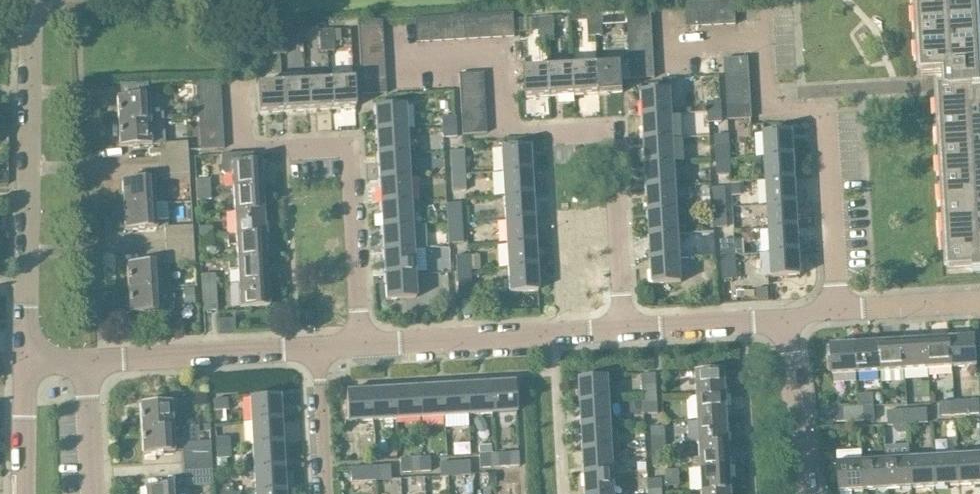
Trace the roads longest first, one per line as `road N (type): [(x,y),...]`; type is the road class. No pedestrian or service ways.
road 1 (residential): [(626,327),(613,125),(508,129),(502,53),(403,60)]
road 2 (residential): [(27,363),(30,0)]
road 3 (residential): [(361,344),(349,142),(284,144)]
road 4 (residential): [(626,327),(361,344)]
road 5 (residential): [(315,346),(87,360)]
road 6 (residential): [(837,308),(824,109)]
road 7 (residential): [(805,493),(786,321)]
road 8 (residential): [(786,321),(626,327)]
road 9 (residential): [(324,493),(315,346)]
road 10 (residential): [(837,308),(979,301)]
road 11 (residential): [(94,493),(87,360)]
road 12 (residential): [(26,493),(27,363)]

